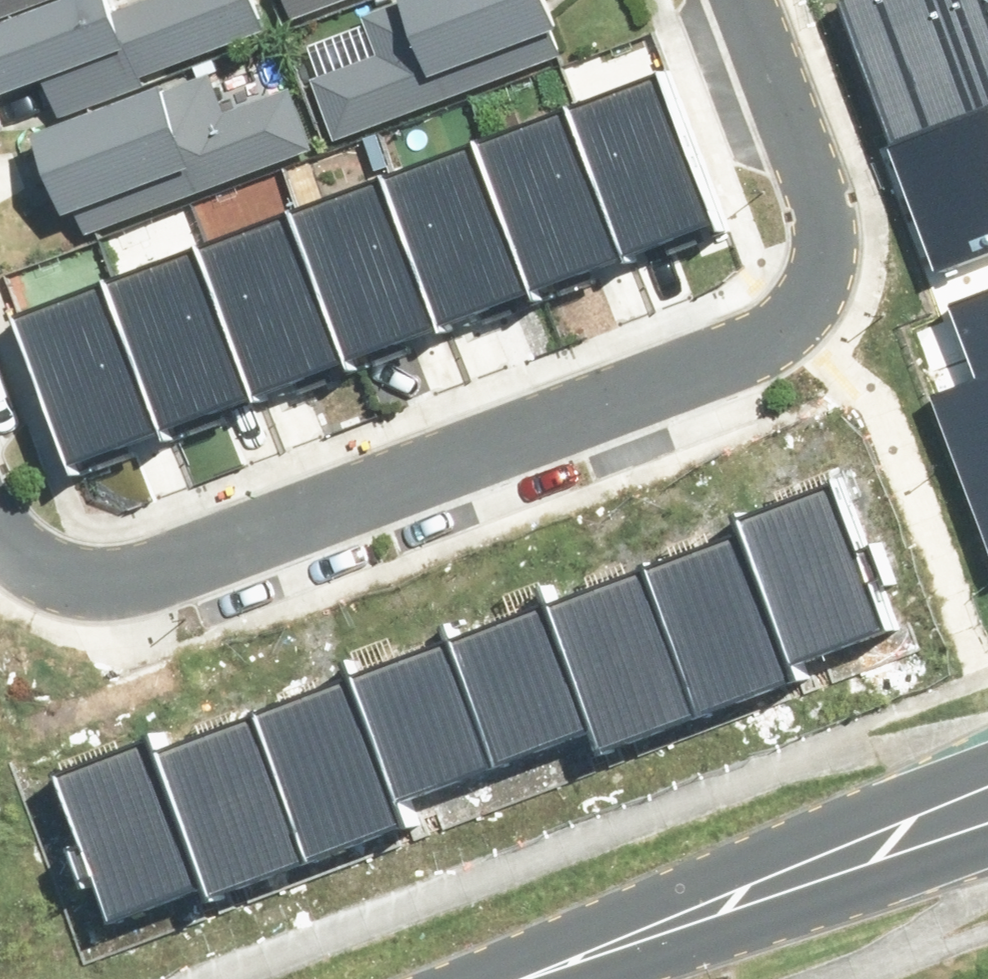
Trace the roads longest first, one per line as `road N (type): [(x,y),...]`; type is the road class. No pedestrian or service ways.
road 1 (residential): [(751,0),(820,175),(817,248),(784,301),(117,564),(80,573),(41,565),(0,529)]
road 2 (residential): [(529,978),(987,807)]

